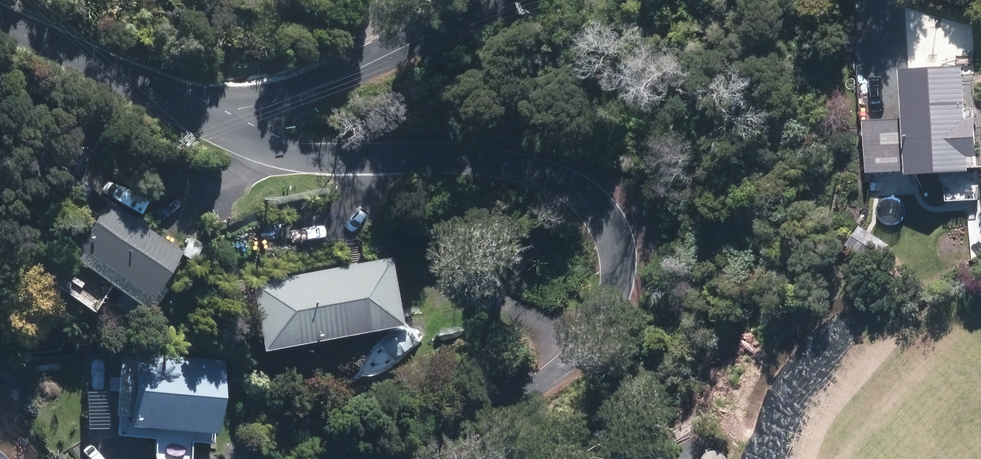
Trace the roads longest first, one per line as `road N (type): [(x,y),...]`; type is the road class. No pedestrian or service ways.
road 1 (residential): [(202,123),(287,157),(543,174),(589,213),(606,245),(609,277),(596,327),(573,361),(447,458)]
road 2 (residential): [(202,123),(345,85),(515,0)]
road 3 (residential): [(0,32),(202,123)]

